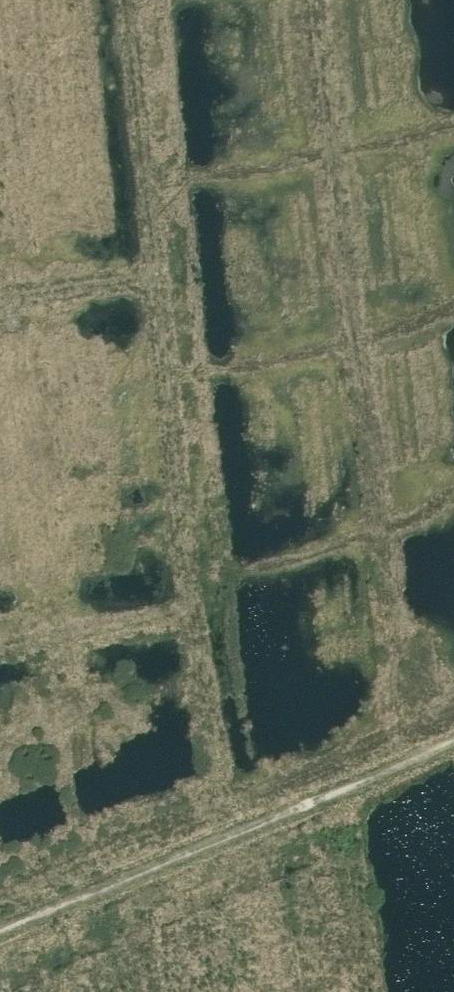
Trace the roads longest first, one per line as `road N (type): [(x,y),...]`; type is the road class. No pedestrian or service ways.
road 1 (track): [(0,933),(453,742)]

